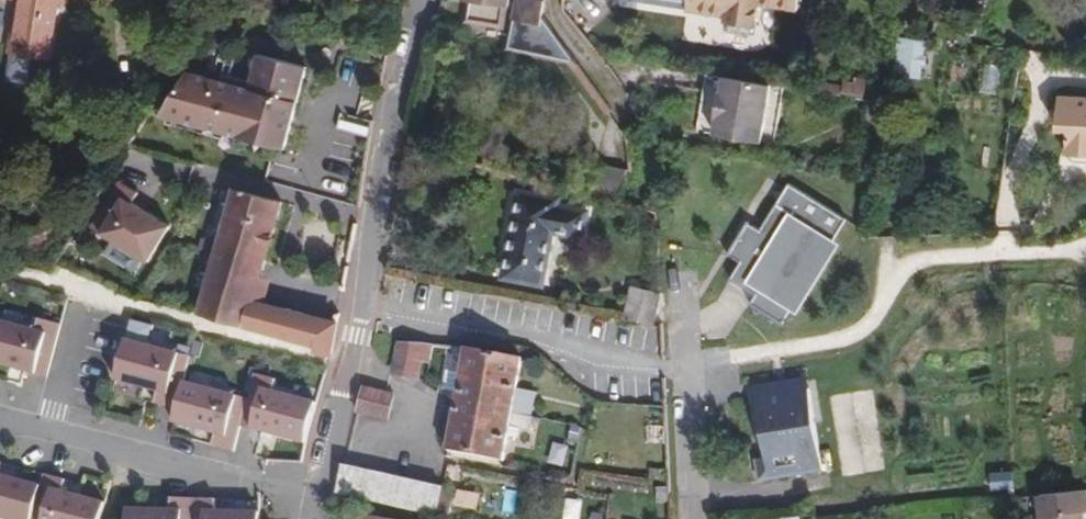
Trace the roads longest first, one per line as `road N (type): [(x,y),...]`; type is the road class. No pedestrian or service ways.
road 1 (residential): [(314,496),(358,334),(384,156),(405,96),(423,0)]
road 2 (residential): [(314,496),(0,420)]
road 3 (residential): [(690,518),(678,288)]

